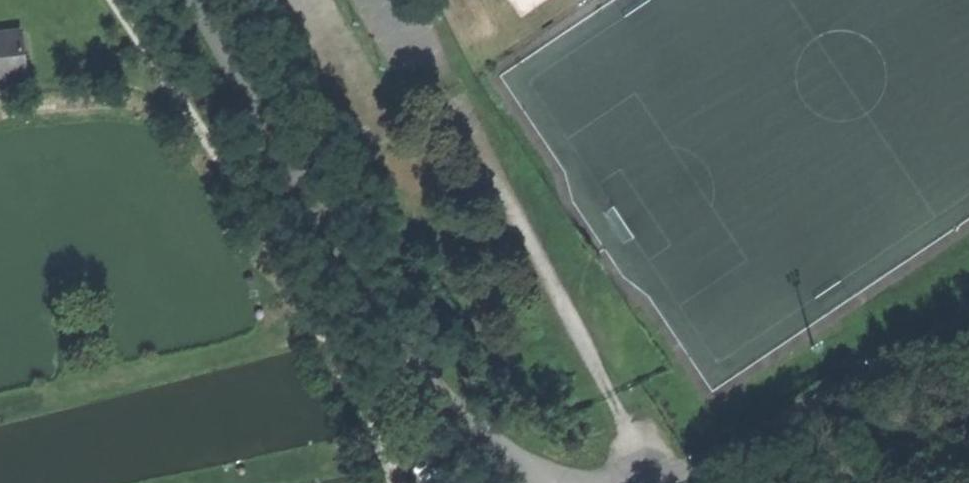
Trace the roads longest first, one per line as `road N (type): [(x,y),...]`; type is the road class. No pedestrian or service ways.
road 1 (unclassified): [(198,0),(408,367),(540,482)]
road 2 (track): [(395,482),(188,114),(113,0)]
road 3 (track): [(758,442),(887,375),(968,314)]

